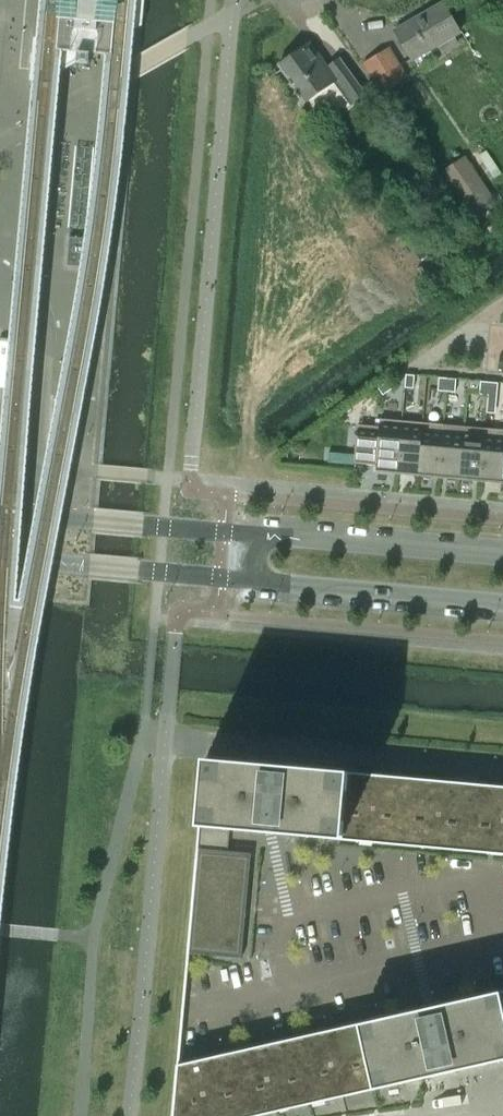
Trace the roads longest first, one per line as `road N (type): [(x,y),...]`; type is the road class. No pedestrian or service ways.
road 1 (tertiary): [(248,579),(502,602)]
road 2 (tertiary): [(502,557),(252,534)]
road 3 (tertiary): [(0,557),(248,579)]
road 4 (tertiary): [(252,534),(13,514)]

